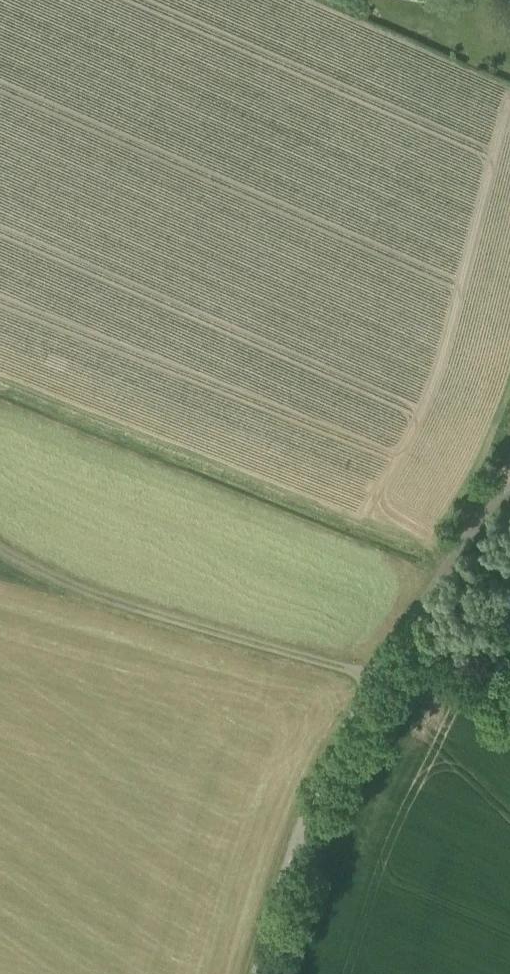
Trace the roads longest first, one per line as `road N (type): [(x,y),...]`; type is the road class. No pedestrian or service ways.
road 1 (unclassified): [(260,973),(283,886),(357,720),(509,472)]

